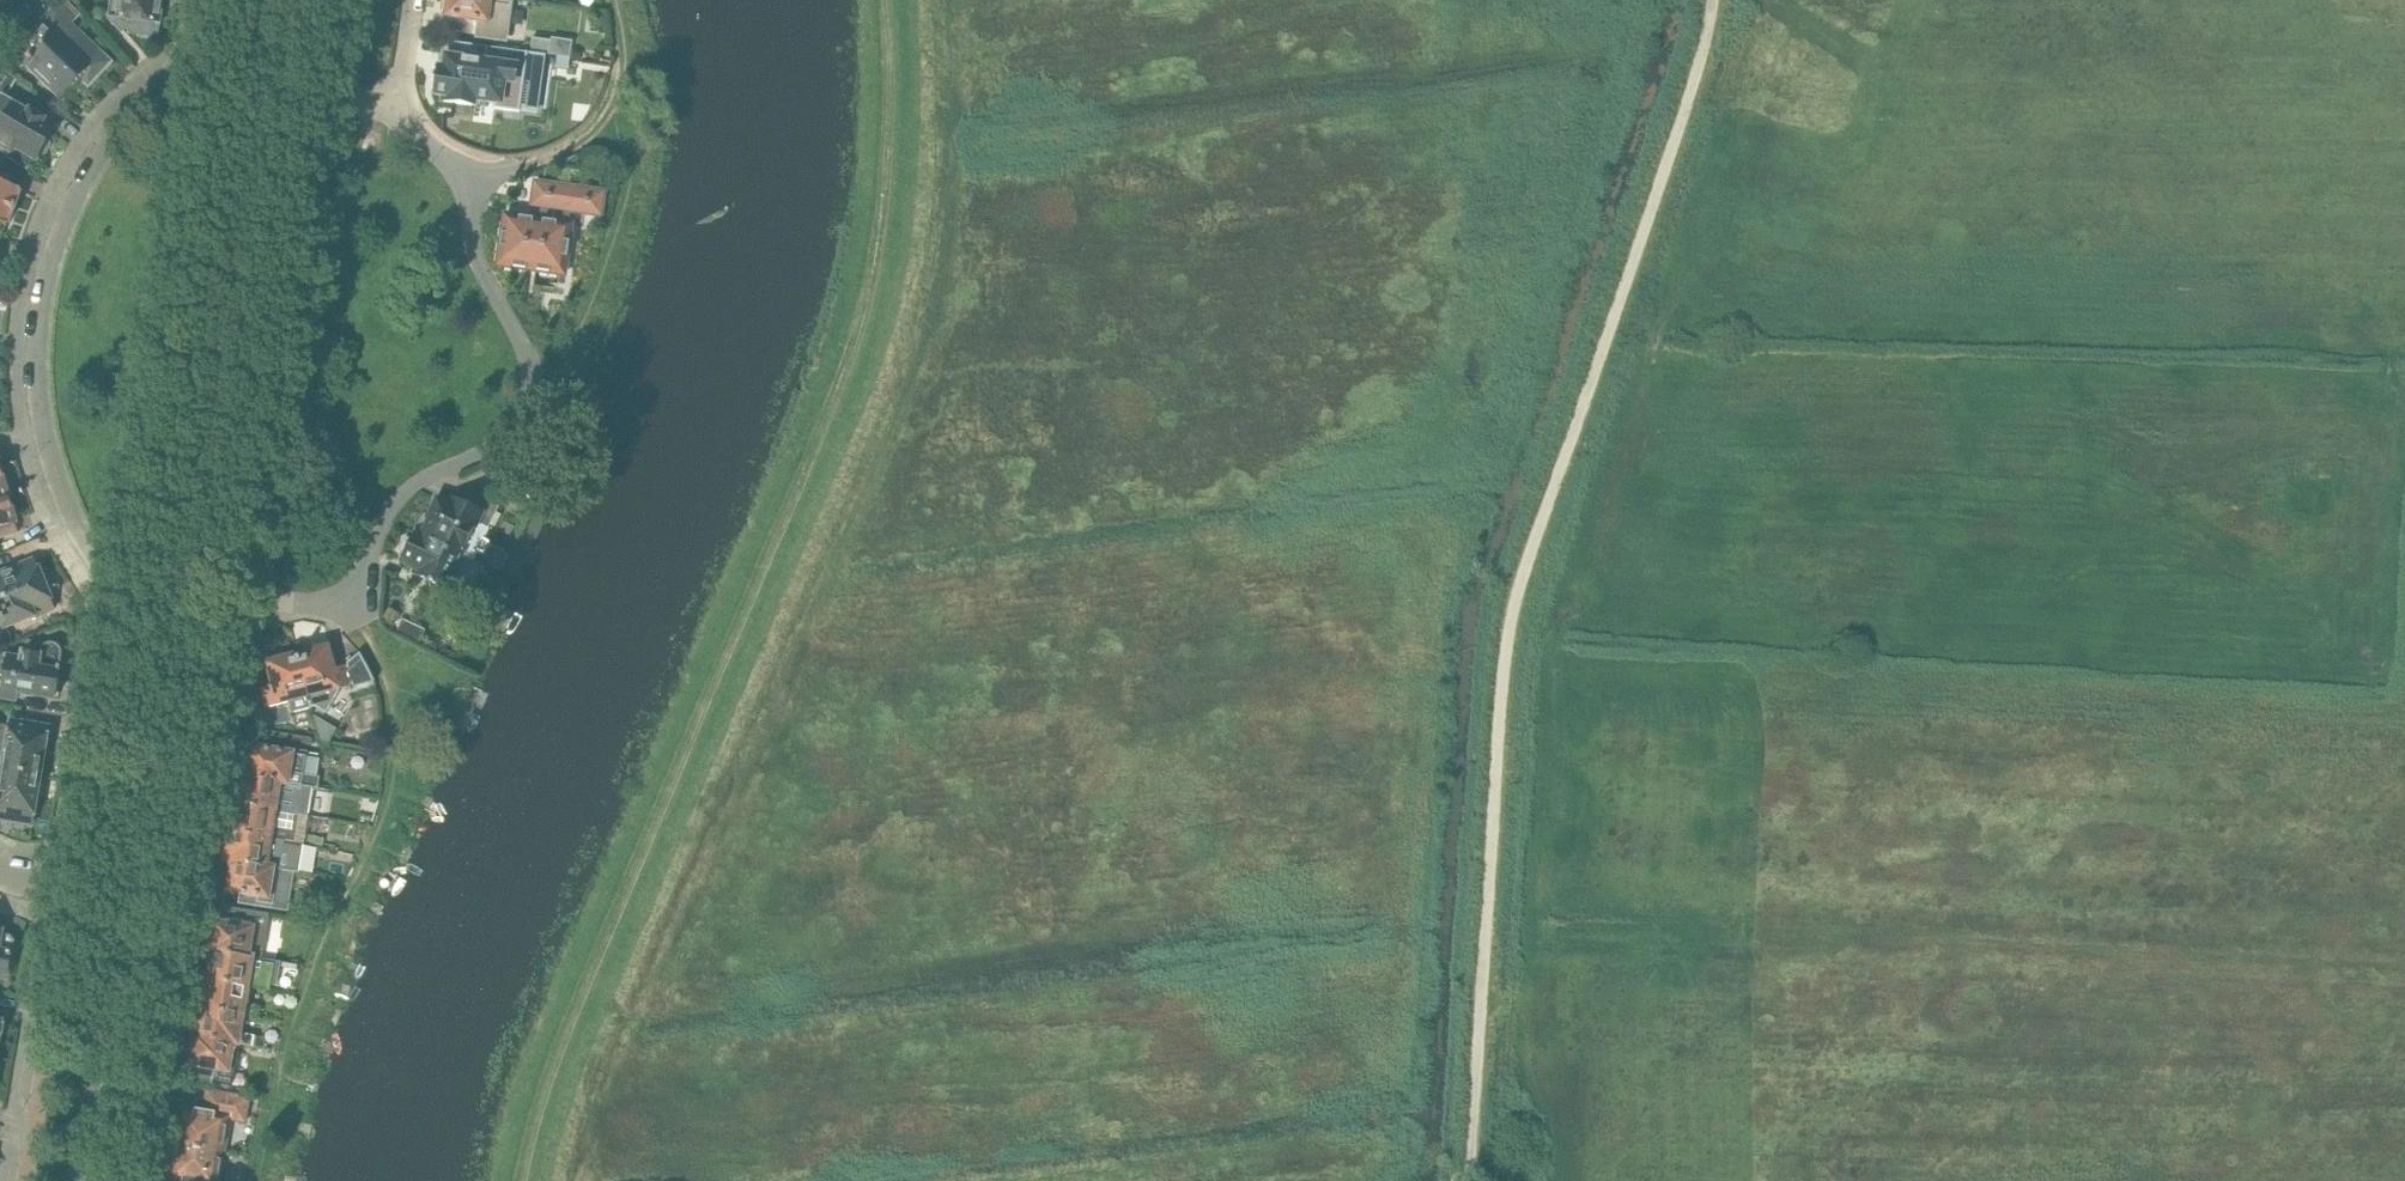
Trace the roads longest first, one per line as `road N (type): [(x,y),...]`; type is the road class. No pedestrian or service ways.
road 1 (secondary): [(91,1134),(272,0)]
road 2 (residential): [(240,595),(334,601),(351,593),(408,491),(504,442),(523,415),(530,380),(518,337),(479,265),(472,183),(394,107)]
road 3 (track): [(351,593),(382,656),(395,749),(389,806),(330,923),(281,1063),(259,1180)]
road 4 (residential): [(208,74),(176,82),(127,126),(86,183),(39,323),(43,422),(59,481),(90,551),(127,572)]
road 5 (unclassified): [(141,1180),(240,595)]
road 6 (residential): [(208,74),(127,572)]
road 7 (unclassified): [(240,595),(318,97)]
road 8 (residential): [(127,572),(73,891)]
road 9 (track): [(611,109),(629,169),(616,225),(555,371),(530,380)]
road 10 (residential): [(73,891),(25,1180)]
road 11 (track): [(610,0),(621,84),(611,109),(570,149),(472,183)]

